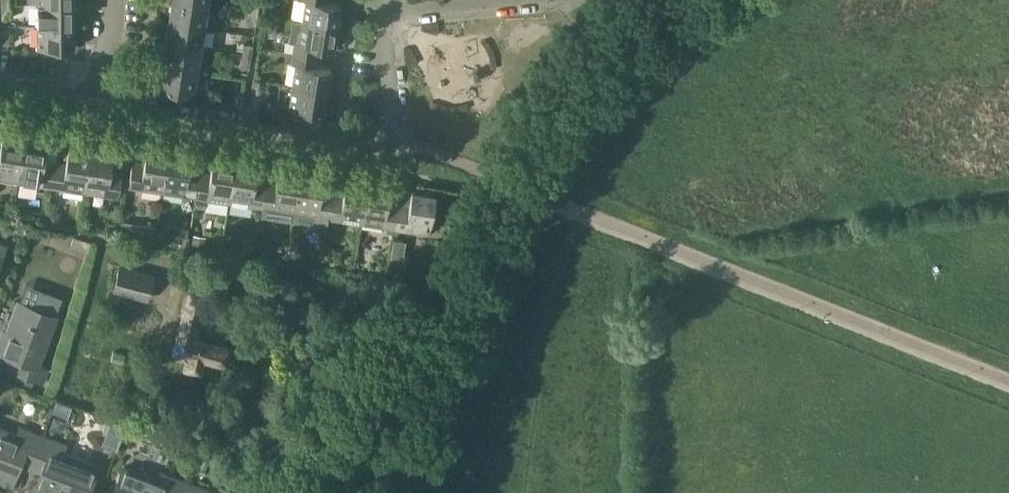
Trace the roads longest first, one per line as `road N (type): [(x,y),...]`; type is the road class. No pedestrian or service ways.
road 1 (residential): [(395,148),(99,103)]
road 2 (residential): [(259,492),(274,425),(318,359),(318,318),(282,278)]
road 3 (residential): [(382,17),(528,0)]
road 4 (residential): [(395,148),(382,17)]

